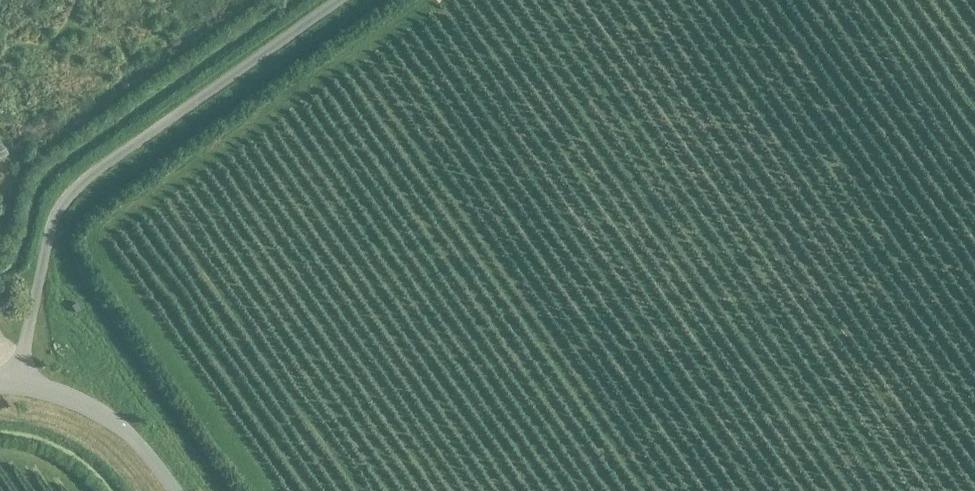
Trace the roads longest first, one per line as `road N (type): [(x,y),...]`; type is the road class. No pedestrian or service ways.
road 1 (unclassified): [(0,379),(20,376),(110,416),(178,490)]

